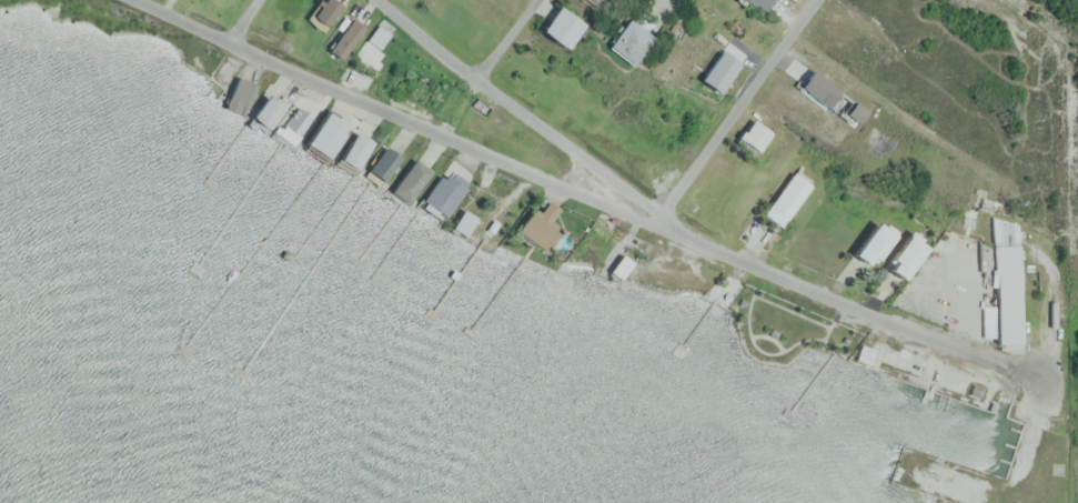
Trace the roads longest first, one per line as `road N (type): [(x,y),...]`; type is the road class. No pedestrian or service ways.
road 1 (residential): [(1047,376),(929,339),(140,0)]
road 2 (residential): [(661,223),(639,197),(475,79),(382,0)]
road 3 (residential): [(817,0),(661,223)]

